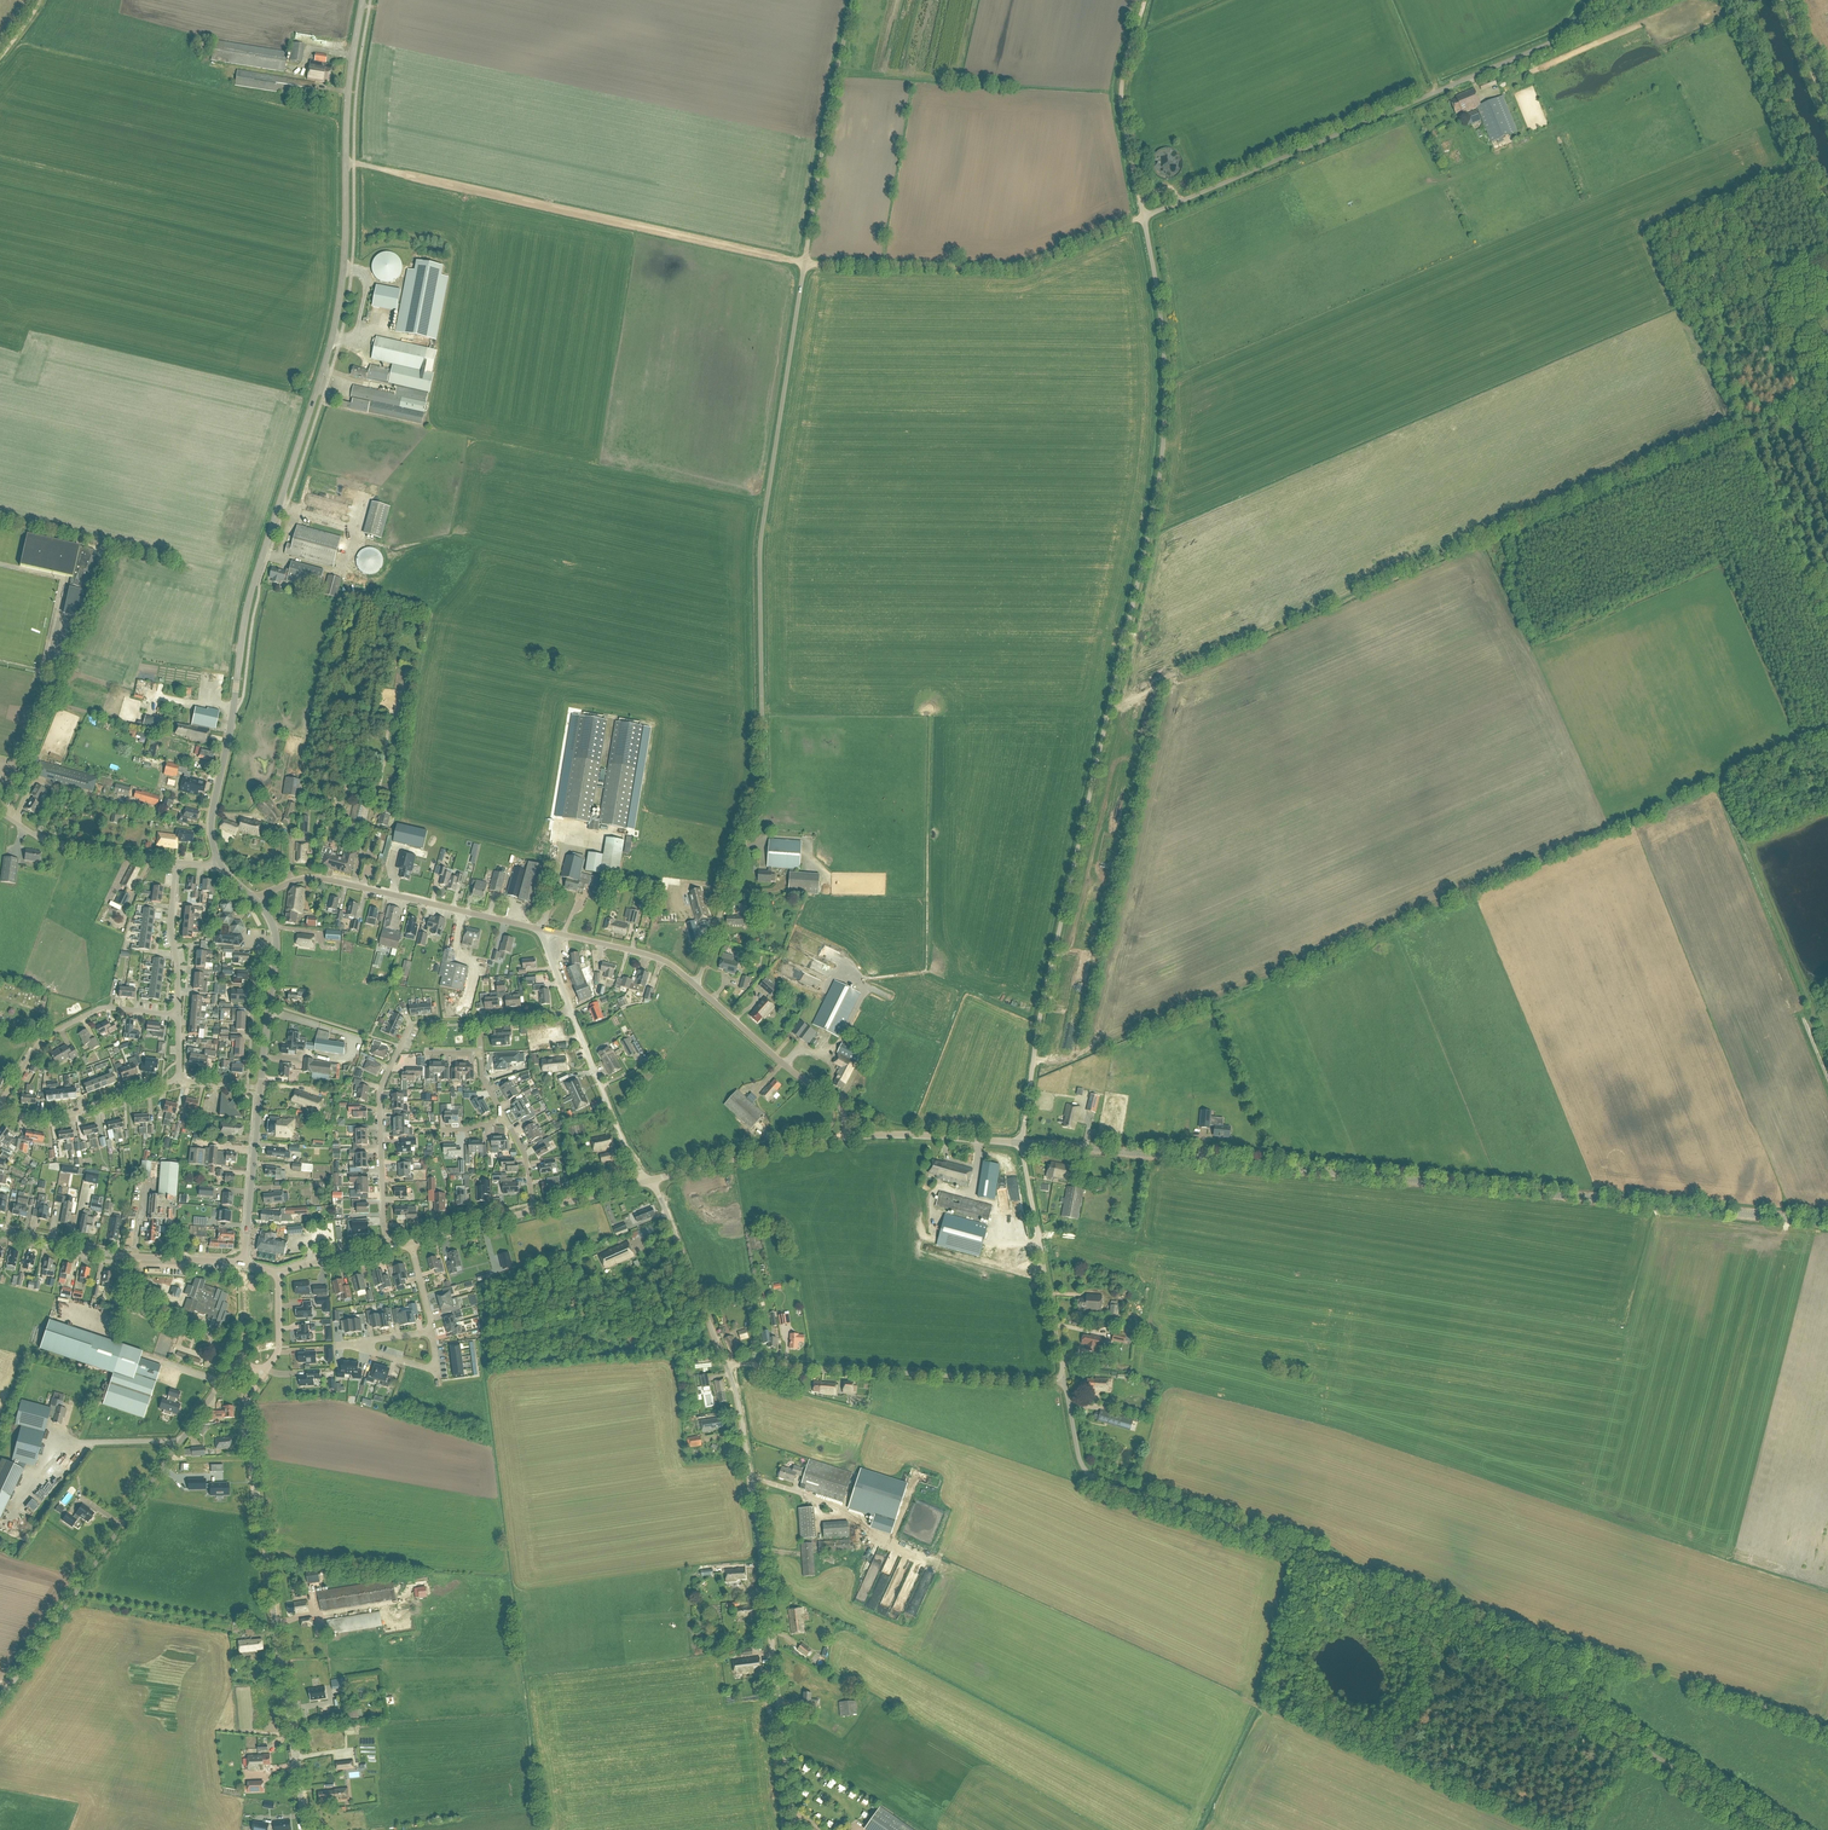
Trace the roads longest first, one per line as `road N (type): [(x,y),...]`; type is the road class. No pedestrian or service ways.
road 1 (unclassified): [(1021,1143),(1042,1010),(1162,466),(1163,337),(1143,217),(1557,39),(1593,0)]
road 2 (track): [(346,161),(804,264),(1027,265),(1143,217),(1120,93),(1144,0)]
road 3 (unclassified): [(695,985),(763,770),(763,527),(853,0)]
road 4 (tertiary): [(218,863),(213,807),(246,612),(341,292),(349,81),(362,0)]
road 5 (unclassified): [(1774,1829),(1328,1557),(1097,1481),(1081,1464),(1065,1383)]
road 6 (tertiary): [(1827,1221),(1021,1143)]
road 7 (unclassified): [(794,1829),(750,1477),(726,1364)]
road 8 (tertiary): [(306,1829),(251,1456),(248,1404),(263,1374)]
road 9 (unclassified): [(263,1374),(231,1367),(0,1699)]
road 10 (unclassified): [(1809,1032),(1811,1003),(1718,780),(1613,825)]
road 11 (unclassified): [(1065,1383),(726,1364)]
road 12 (unclassified): [(546,932),(315,878),(256,900)]
road 13 (tertiary): [(244,1263),(123,1256),(0,1231)]
road 14 (unclassified): [(1065,1383),(1021,1143)]
road 15 (residential): [(390,1248),(380,1102),(411,1024)]
road 16 (residential): [(2,1109),(47,1036),(104,1008),(176,1016)]
road 17 (unclassified): [(845,1137),(840,1104),(695,985)]
road 18 (tertiary): [(649,1180),(845,1137)]
road 19 (unclassified): [(726,1364),(649,1180)]
road 20 (tertiary): [(260,1088),(277,946),(256,900)]
road 21 (residential): [(649,1180),(628,1151),(570,1013)]
road 22 (unclassified): [(176,862),(63,846),(0,813)]
road 23 (residential): [(179,1080),(57,1118),(2,1109)]
road 24 (tertiary): [(1021,1143),(845,1137)]
road 25 (tertiary): [(244,1263),(260,1088)]
road 26 (unclassified): [(695,985),(649,955),(546,932)]
road 27 (residential): [(176,1016),(170,931),(176,862)]
road 28 (tertiary): [(410,1243),(534,1211)]
road 29 (residential): [(480,1054),(483,1020),(570,1013)]

